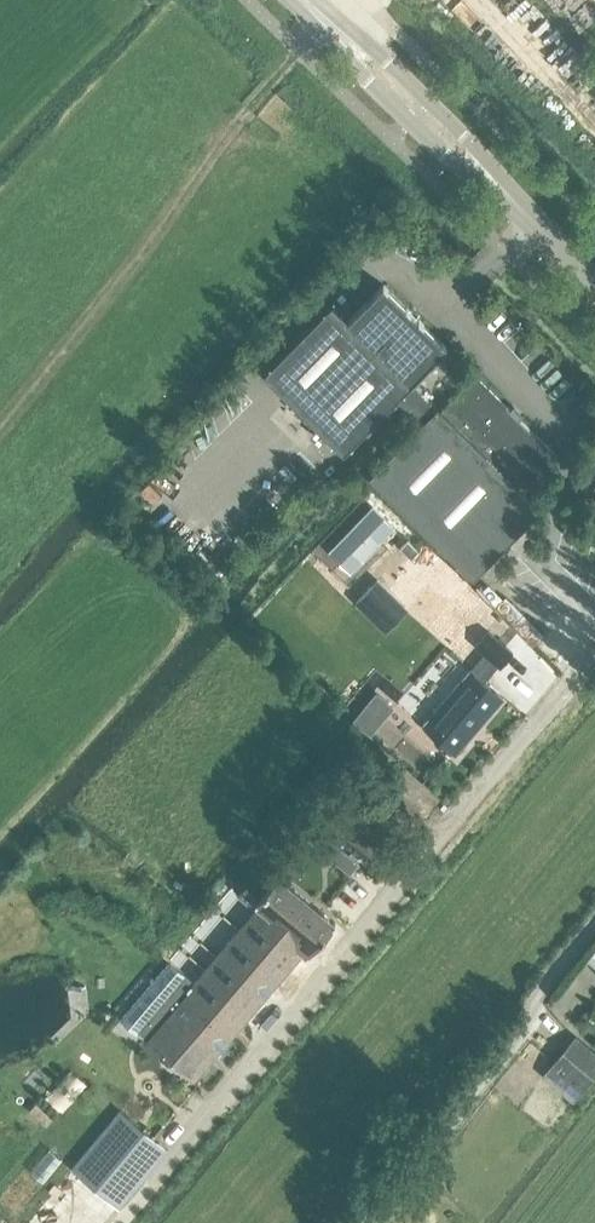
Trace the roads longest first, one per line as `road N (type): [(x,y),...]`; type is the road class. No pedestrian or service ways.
road 1 (track): [(0,427),(328,21)]
road 2 (tertiary): [(328,21),(364,76),(410,120),(452,159),(485,170)]
road 3 (tertiary): [(485,170),(469,137),(430,100),(383,55),(328,21)]
road 4 (tertiary): [(594,278),(485,170)]

